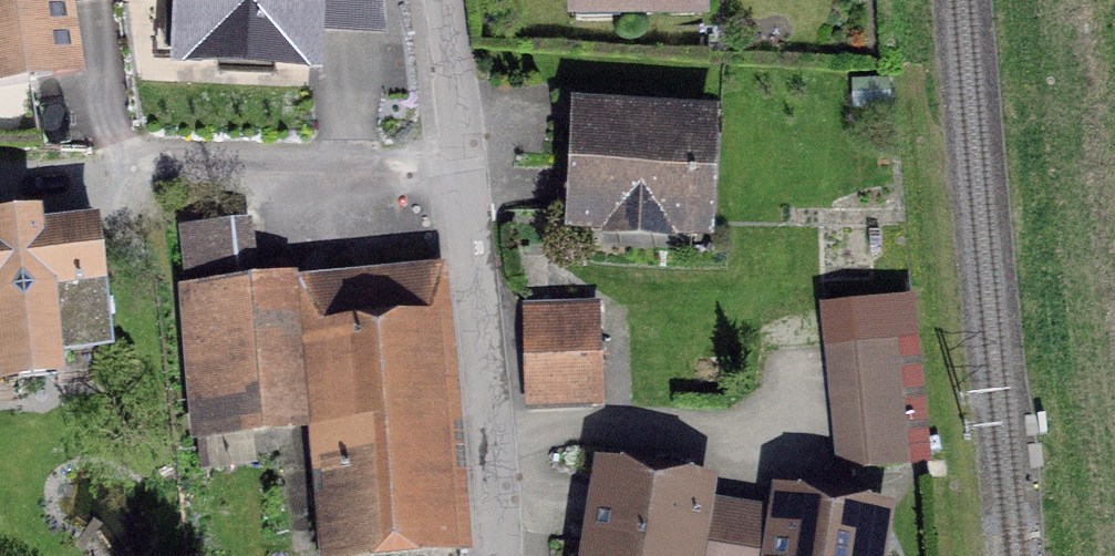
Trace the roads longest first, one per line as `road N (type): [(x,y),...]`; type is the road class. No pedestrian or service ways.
road 1 (residential): [(448,0),(512,555)]

